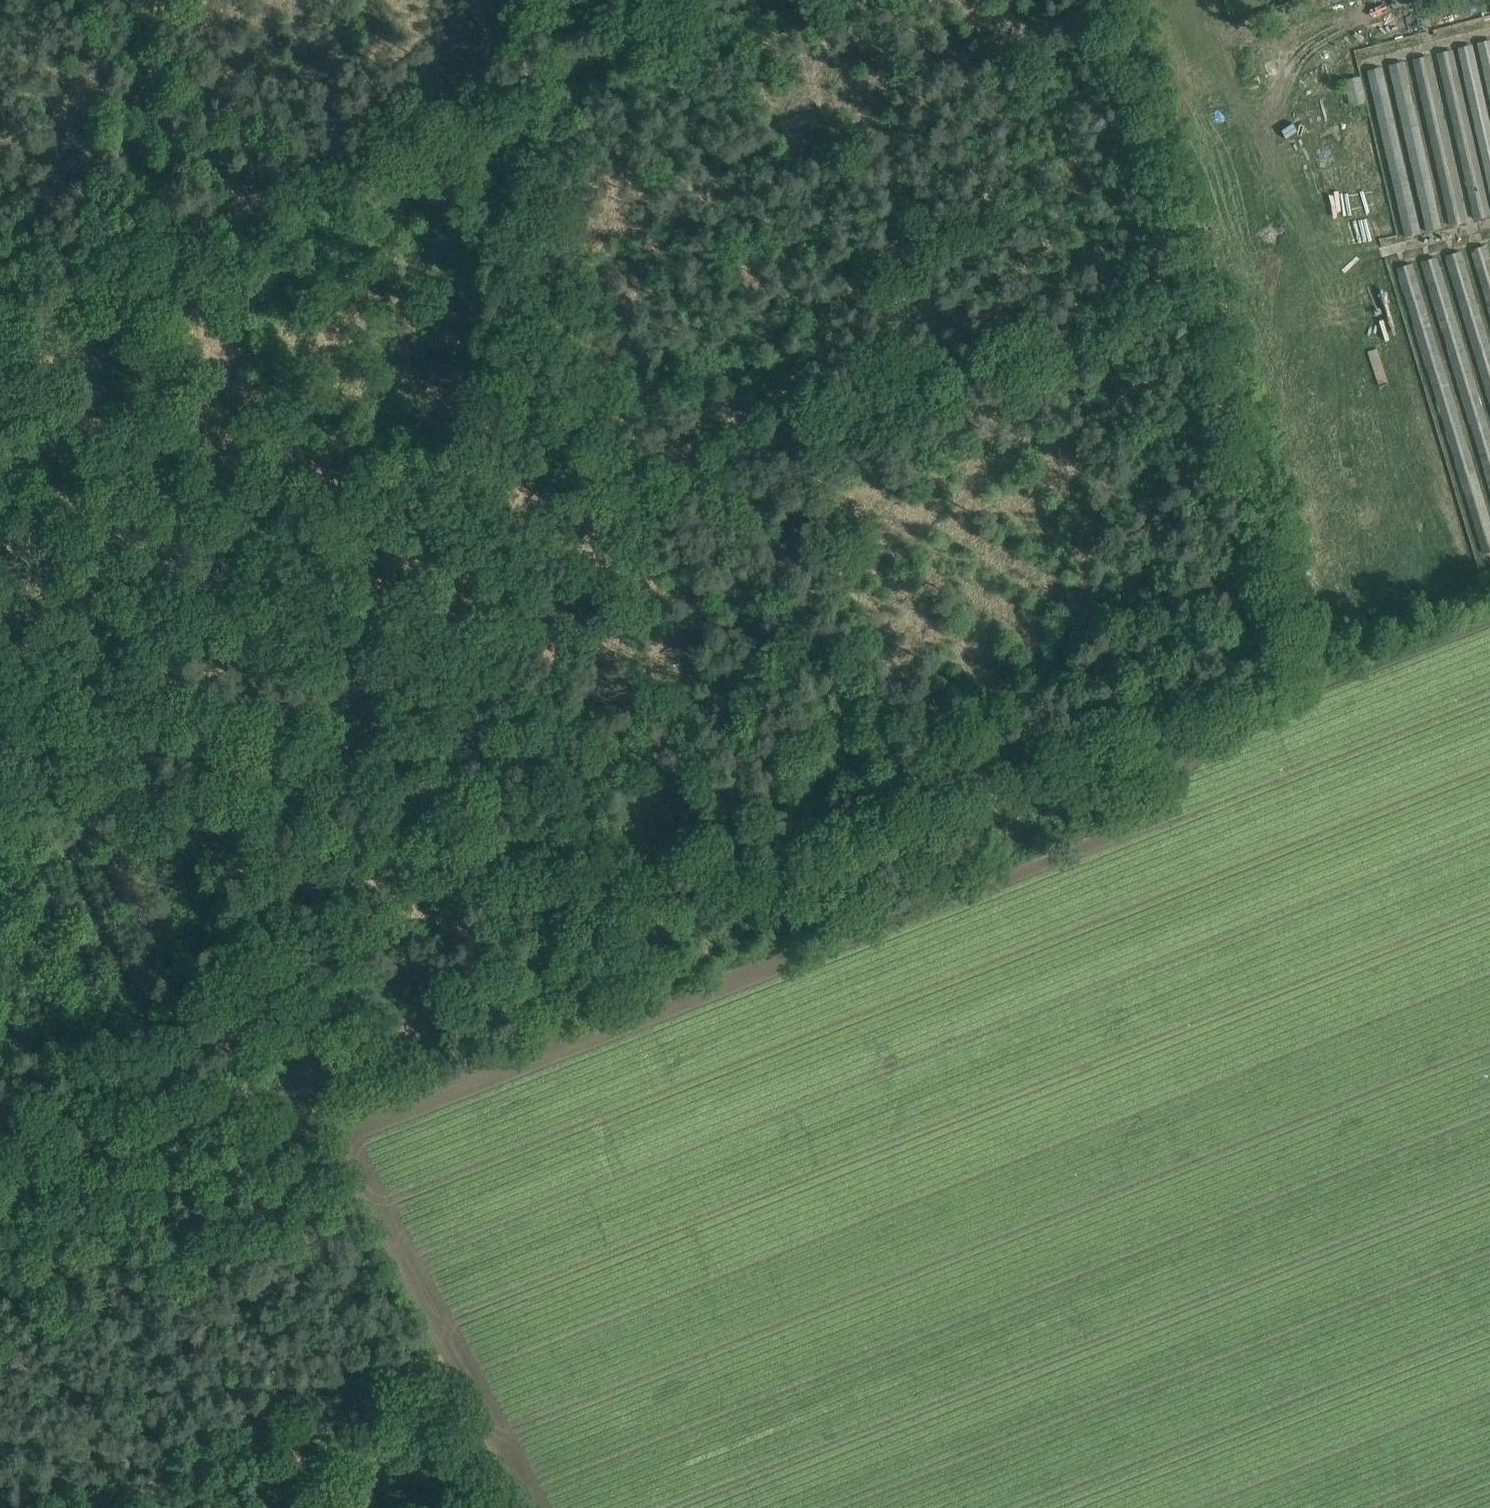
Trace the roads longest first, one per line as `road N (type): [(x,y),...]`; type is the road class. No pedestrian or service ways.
road 1 (track): [(748,0),(202,213)]
road 2 (track): [(202,213),(0,291)]

